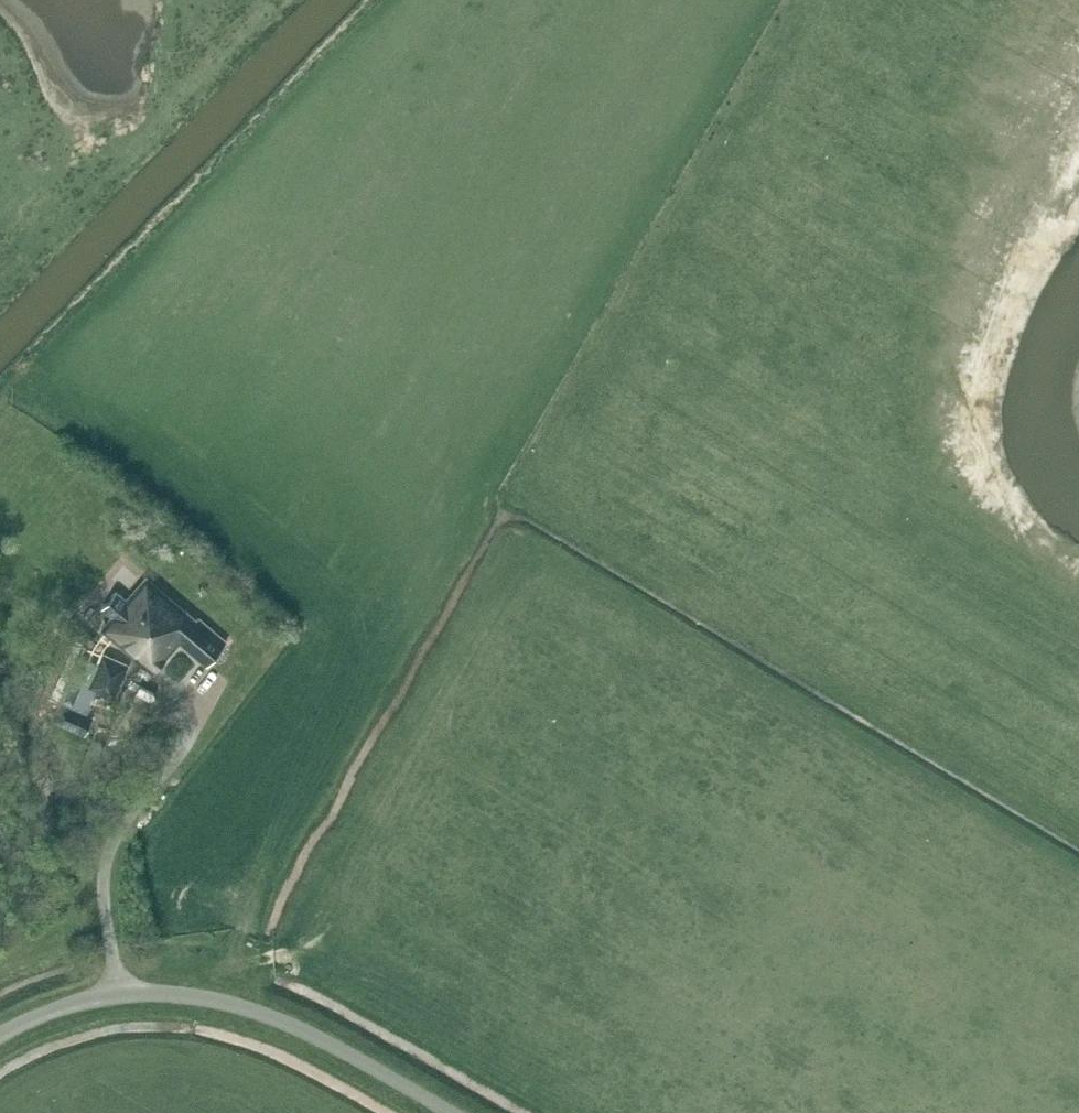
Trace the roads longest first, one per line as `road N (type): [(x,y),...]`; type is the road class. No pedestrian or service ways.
road 1 (unclassified): [(0,1039),(119,991),(229,1003),(313,1036),(448,1112)]

